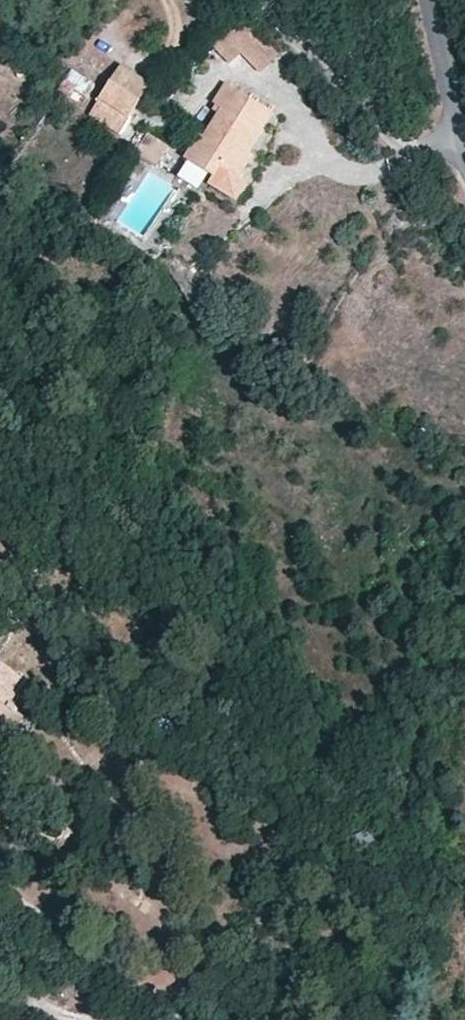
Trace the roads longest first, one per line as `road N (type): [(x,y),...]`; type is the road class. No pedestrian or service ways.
road 1 (unclassified): [(455,140),(414,152),(397,147),(252,0)]
road 2 (unclassified): [(427,0),(455,104),(455,140)]

